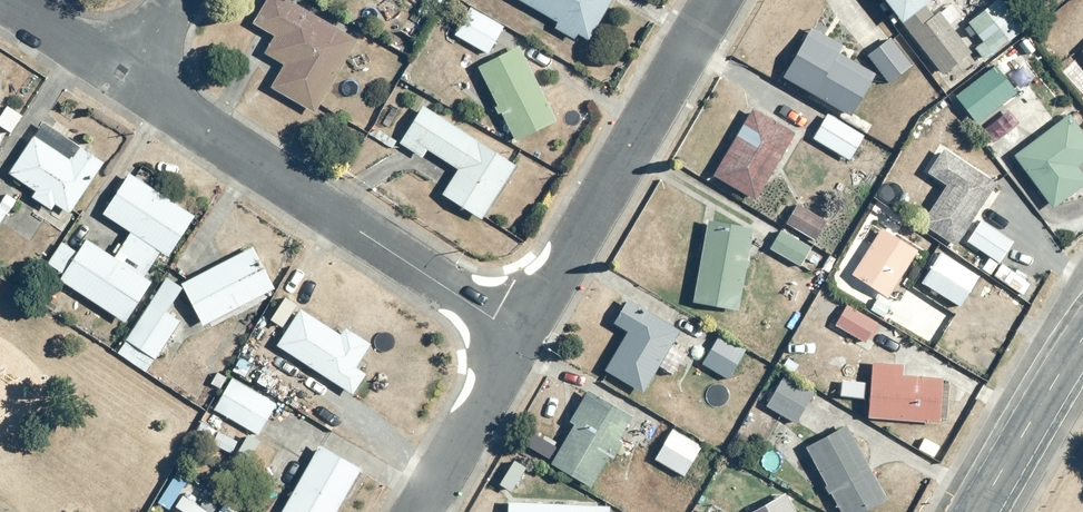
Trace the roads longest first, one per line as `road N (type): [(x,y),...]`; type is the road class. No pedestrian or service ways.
road 1 (residential): [(129,85),(518,334)]
road 2 (residential): [(713,0),(518,334)]
road 3 (tertiary): [(977,511),(1082,334)]
road 4 (residential): [(518,334),(419,511)]
road 5 (residential): [(1,0),(129,85)]

